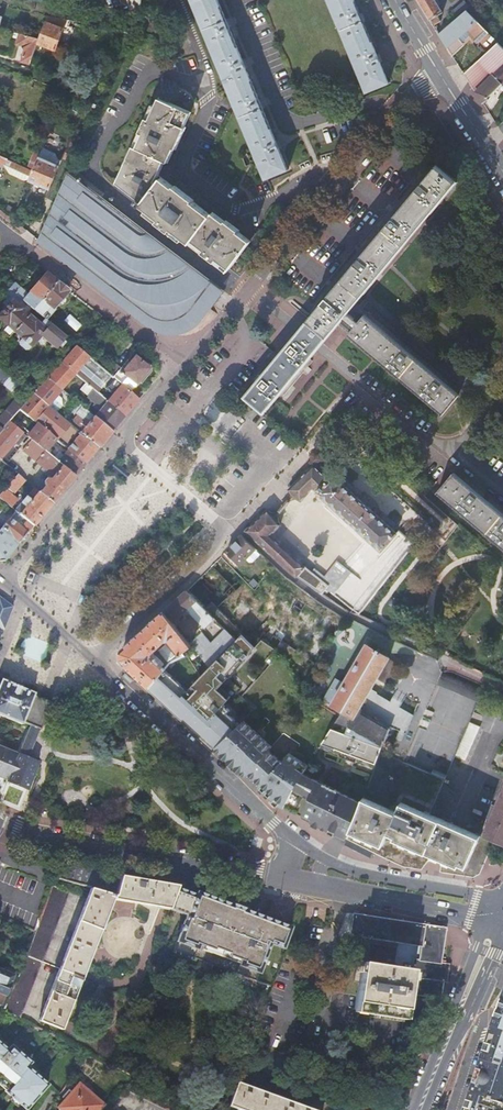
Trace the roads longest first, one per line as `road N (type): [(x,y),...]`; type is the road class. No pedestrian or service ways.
road 1 (residential): [(93,655),(223,536),(123,442),(182,371)]
road 2 (secondary): [(0,826),(284,883)]
road 3 (tertiary): [(292,839),(93,655)]
road 4 (residential): [(241,292),(410,93)]
road 5 (residential): [(12,236),(182,371)]
road 6 (secondary): [(502,920),(419,1109)]
road 7 (secondary): [(315,889),(456,911),(475,905)]
road 8 (tertiary): [(475,905),(321,860)]
road 9 (tertiary): [(436,67),(502,170)]

